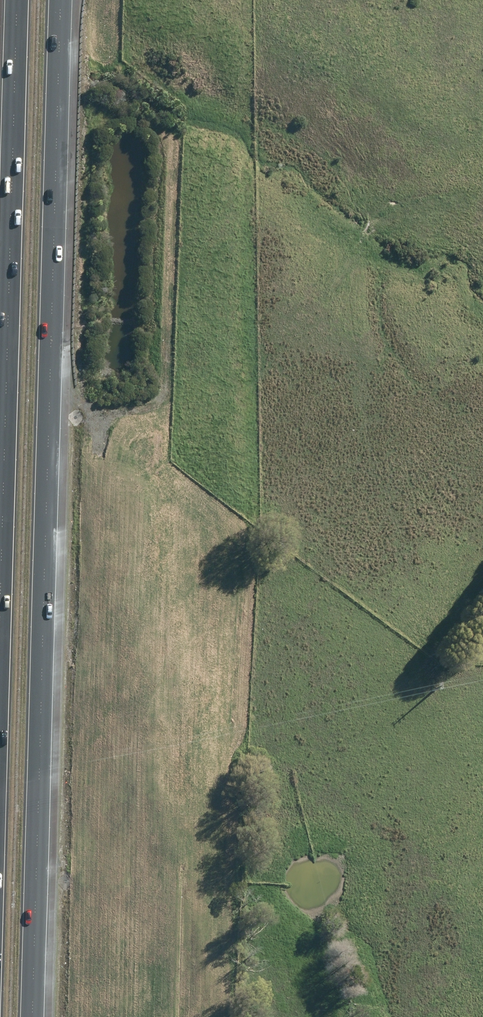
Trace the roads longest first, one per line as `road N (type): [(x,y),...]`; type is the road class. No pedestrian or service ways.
road 1 (motorway): [(64,0),(38,1016)]
road 2 (motorway): [(0,419),(13,0)]
road 3 (track): [(168,131),(175,148),(166,400),(100,414),(54,397)]

